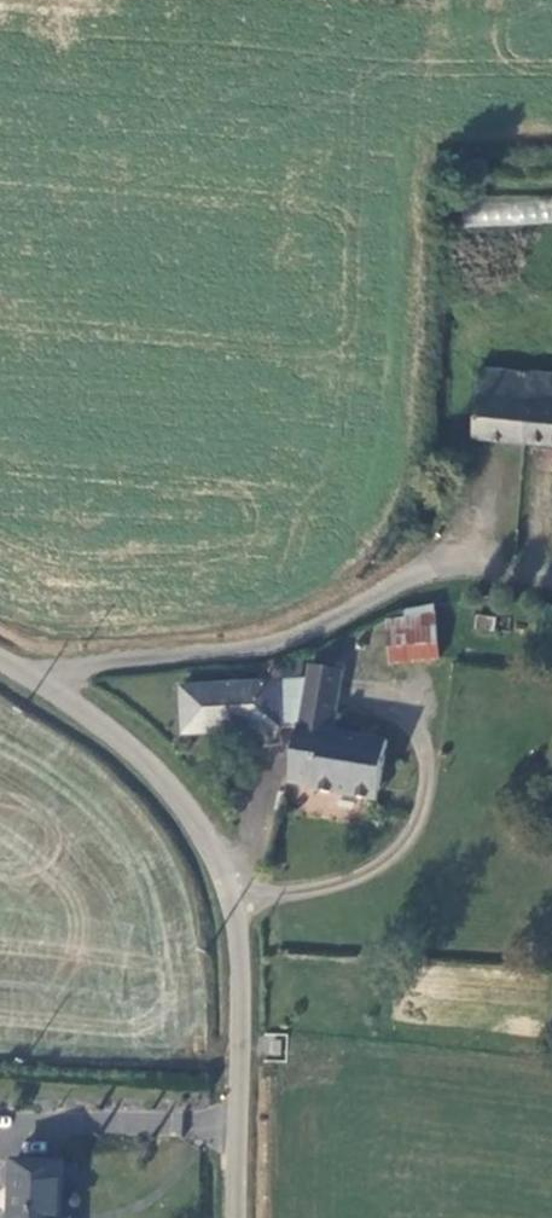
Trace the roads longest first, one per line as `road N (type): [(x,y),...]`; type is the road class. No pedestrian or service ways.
road 1 (unclassified): [(235,1217),(249,917),(229,850),(193,790),(134,730),(3,652)]
road 2 (unclassified): [(3,652),(271,635),(437,561),(486,513)]

